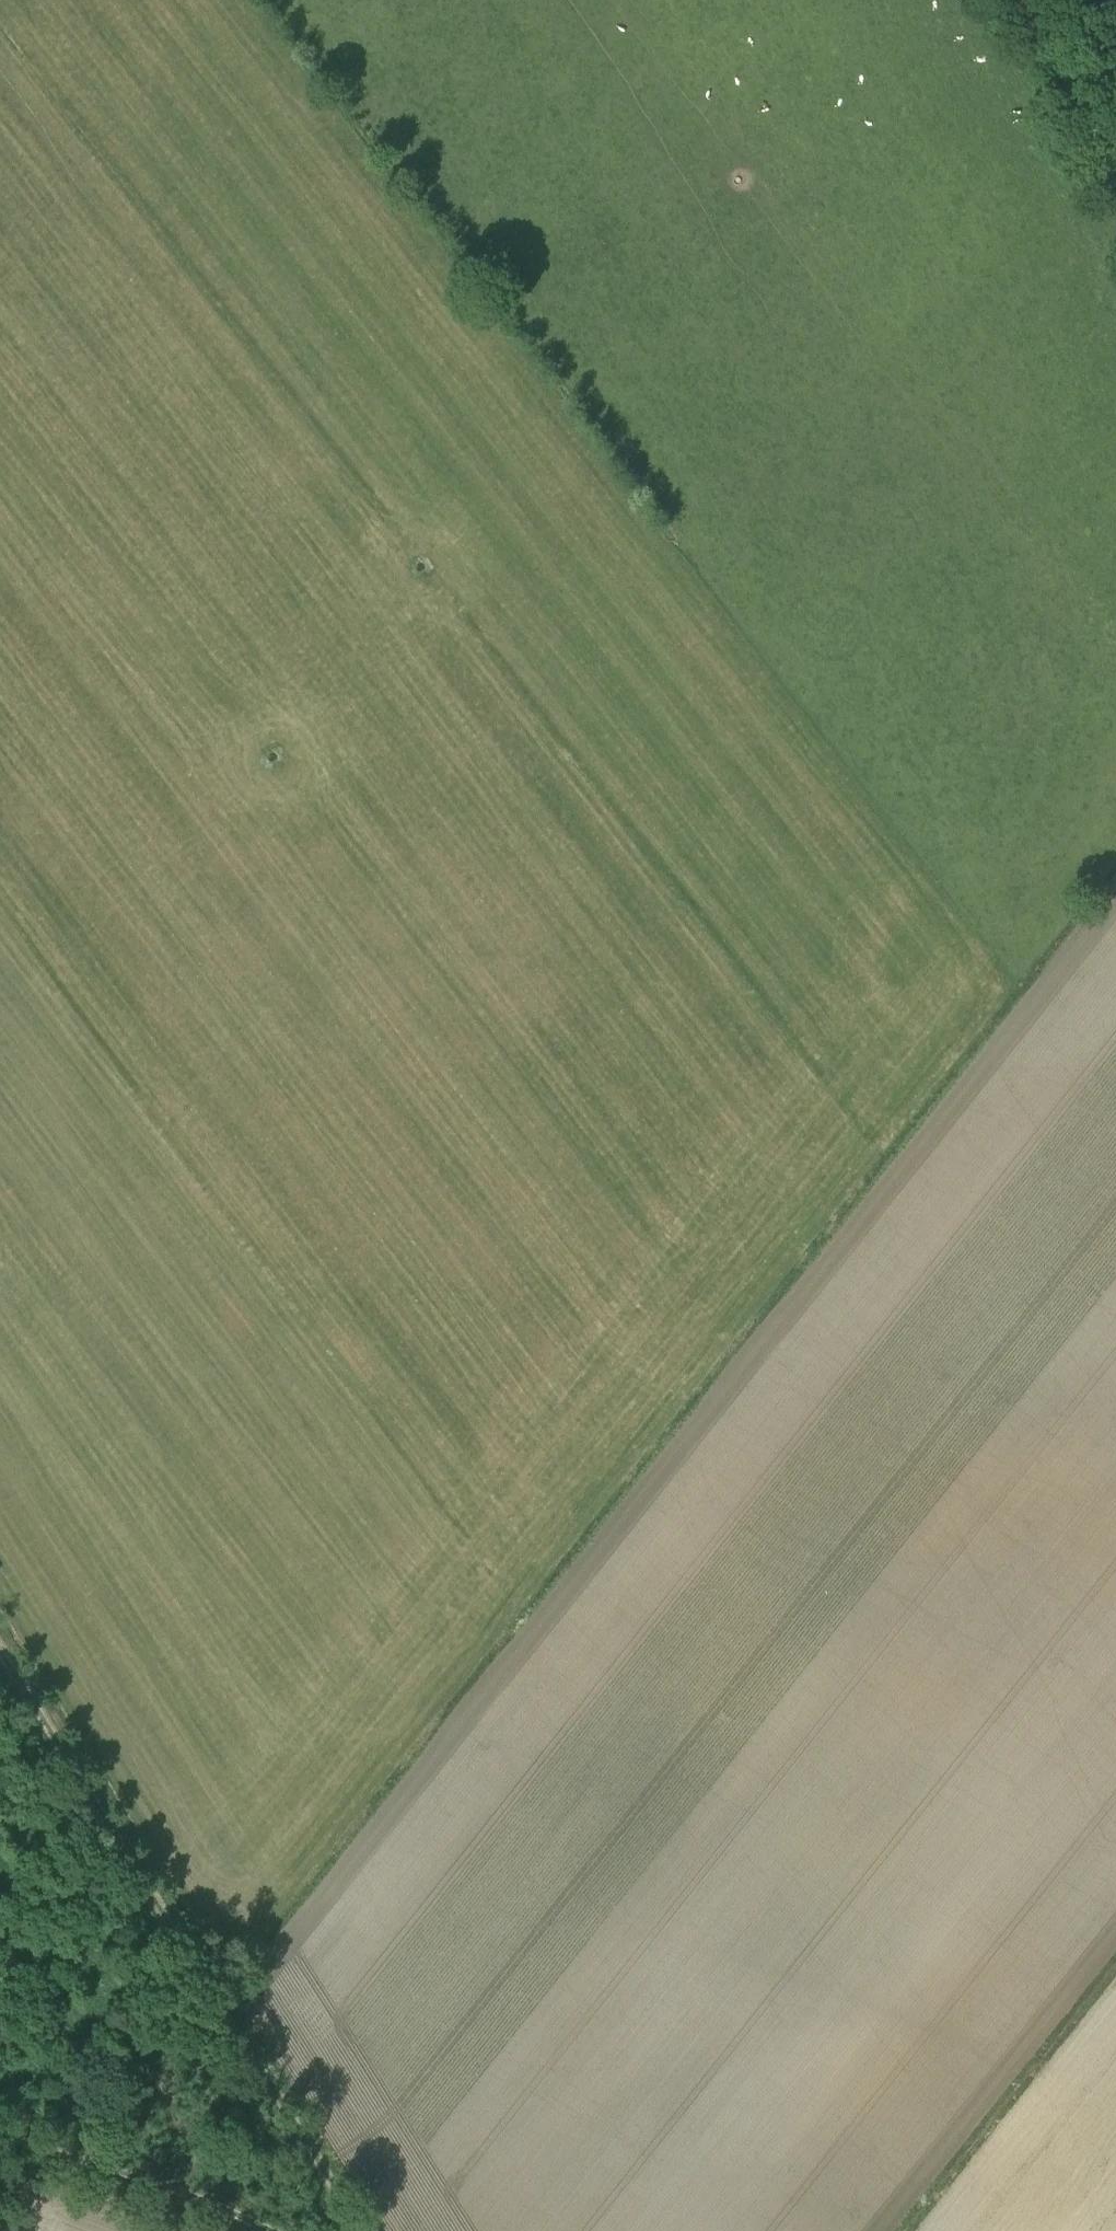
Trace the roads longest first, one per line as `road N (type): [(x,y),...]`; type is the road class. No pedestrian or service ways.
road 1 (track): [(0,1646),(364,2230)]
road 2 (track): [(0,2139),(258,2230)]
road 3 (track): [(1115,164),(1028,0)]

